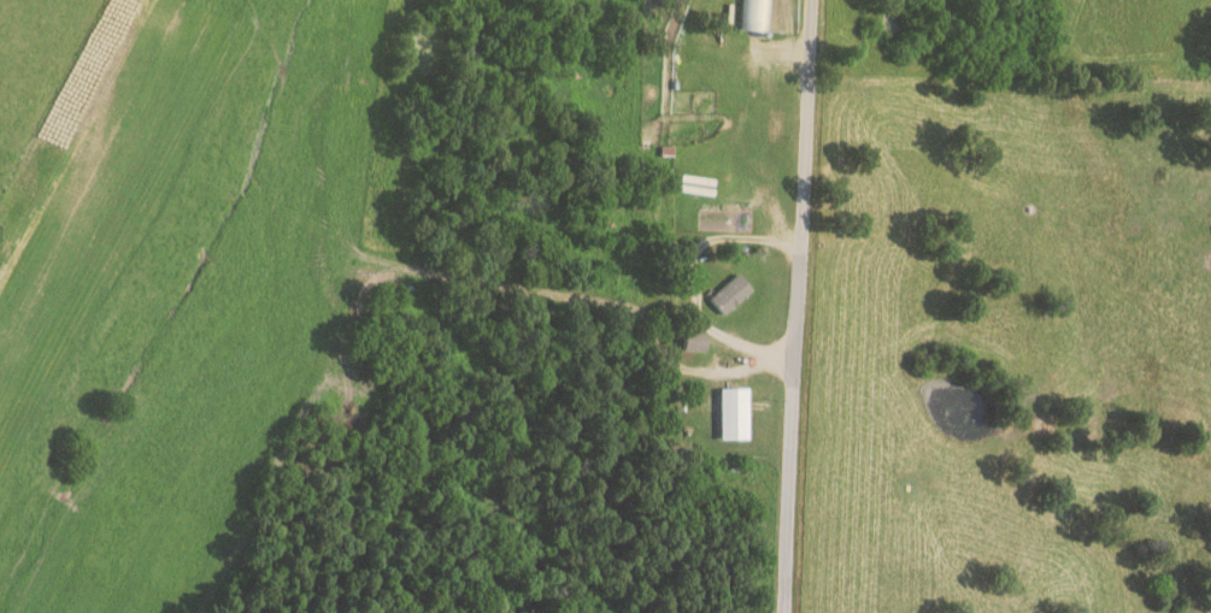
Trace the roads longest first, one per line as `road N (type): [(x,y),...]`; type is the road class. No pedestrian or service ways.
road 1 (residential): [(781,612),(810,0)]

